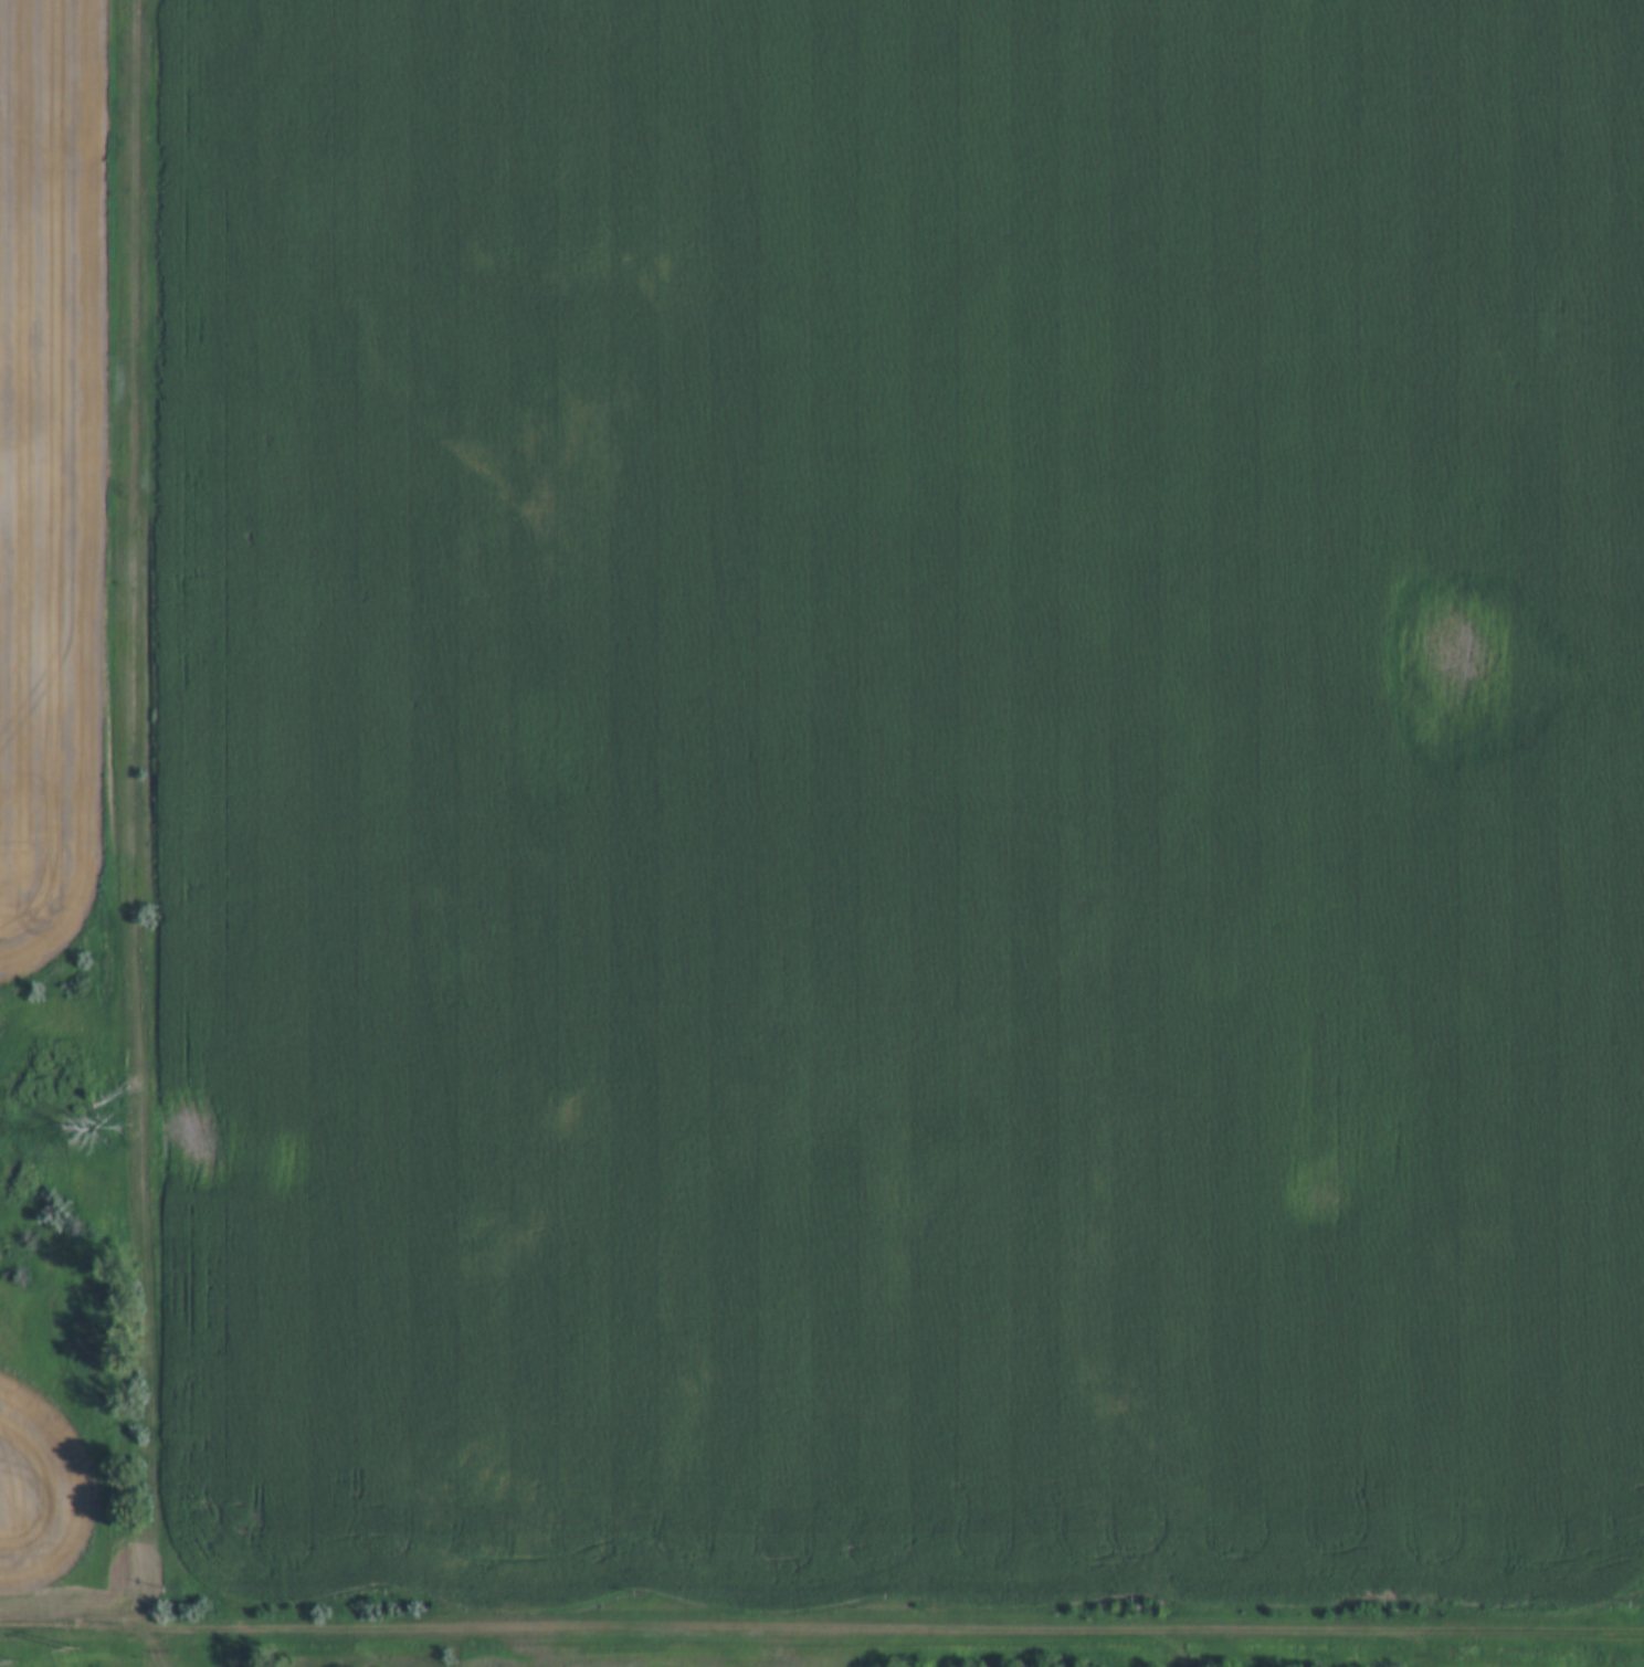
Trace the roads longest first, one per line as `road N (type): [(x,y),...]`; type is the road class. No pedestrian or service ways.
road 1 (track): [(149,1626),(138,0)]
road 2 (track): [(1643,1637),(149,1626)]
road 3 (track): [(0,1626),(149,1626)]

